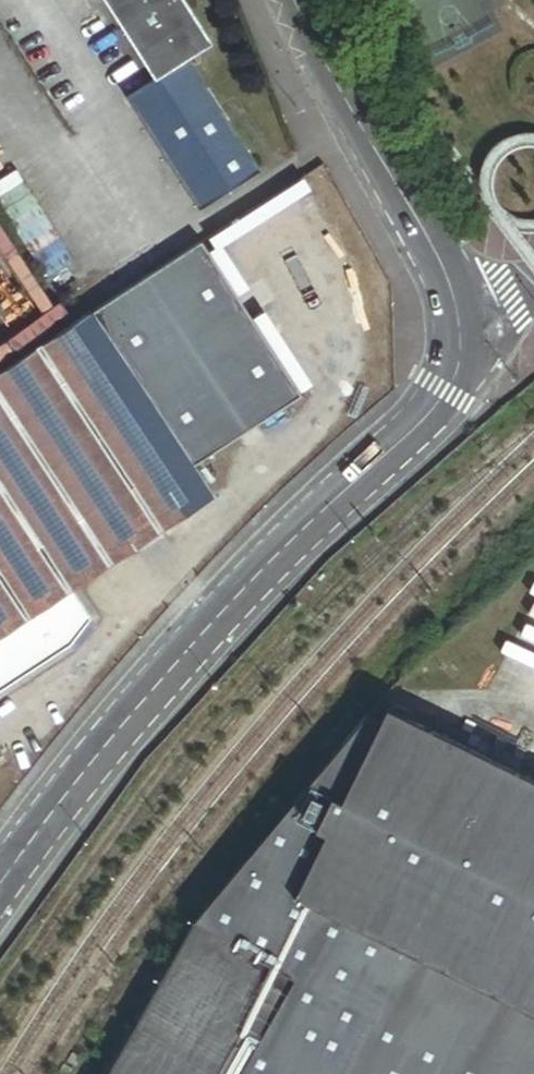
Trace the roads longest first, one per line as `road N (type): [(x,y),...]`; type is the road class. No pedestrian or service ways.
road 1 (tertiary): [(462,338),(452,374),(421,417),(189,645),(0,884)]
road 2 (tertiary): [(290,0),(443,257),(462,338)]

